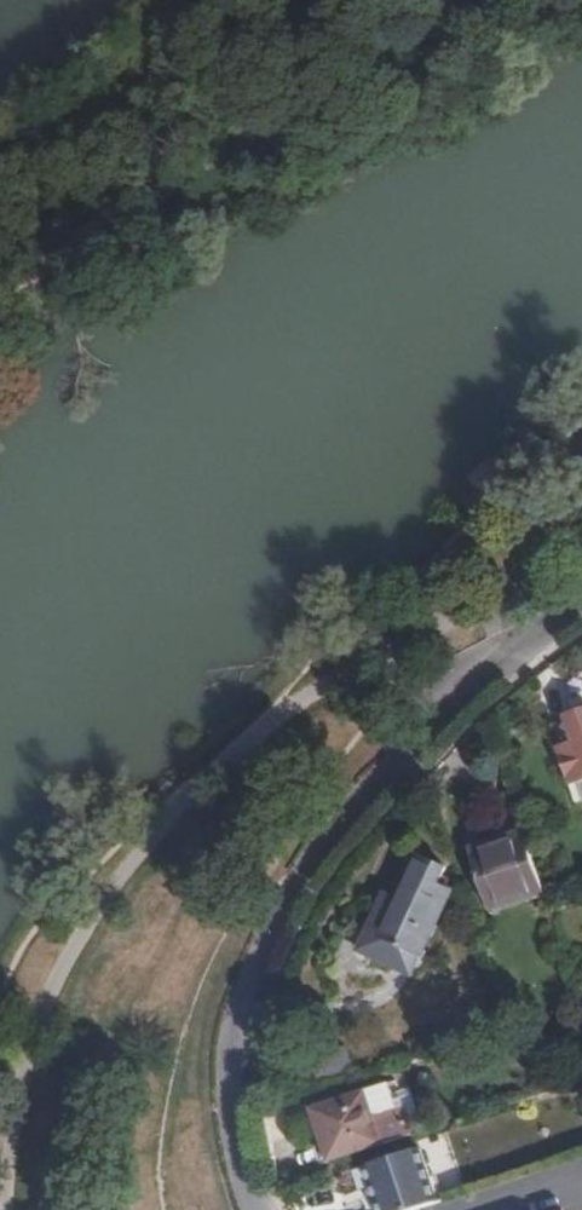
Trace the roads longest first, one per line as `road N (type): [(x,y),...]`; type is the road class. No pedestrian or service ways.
road 1 (residential): [(255,1209),(223,1074),(240,989),(292,882),(375,775),(497,663),(581,606)]

